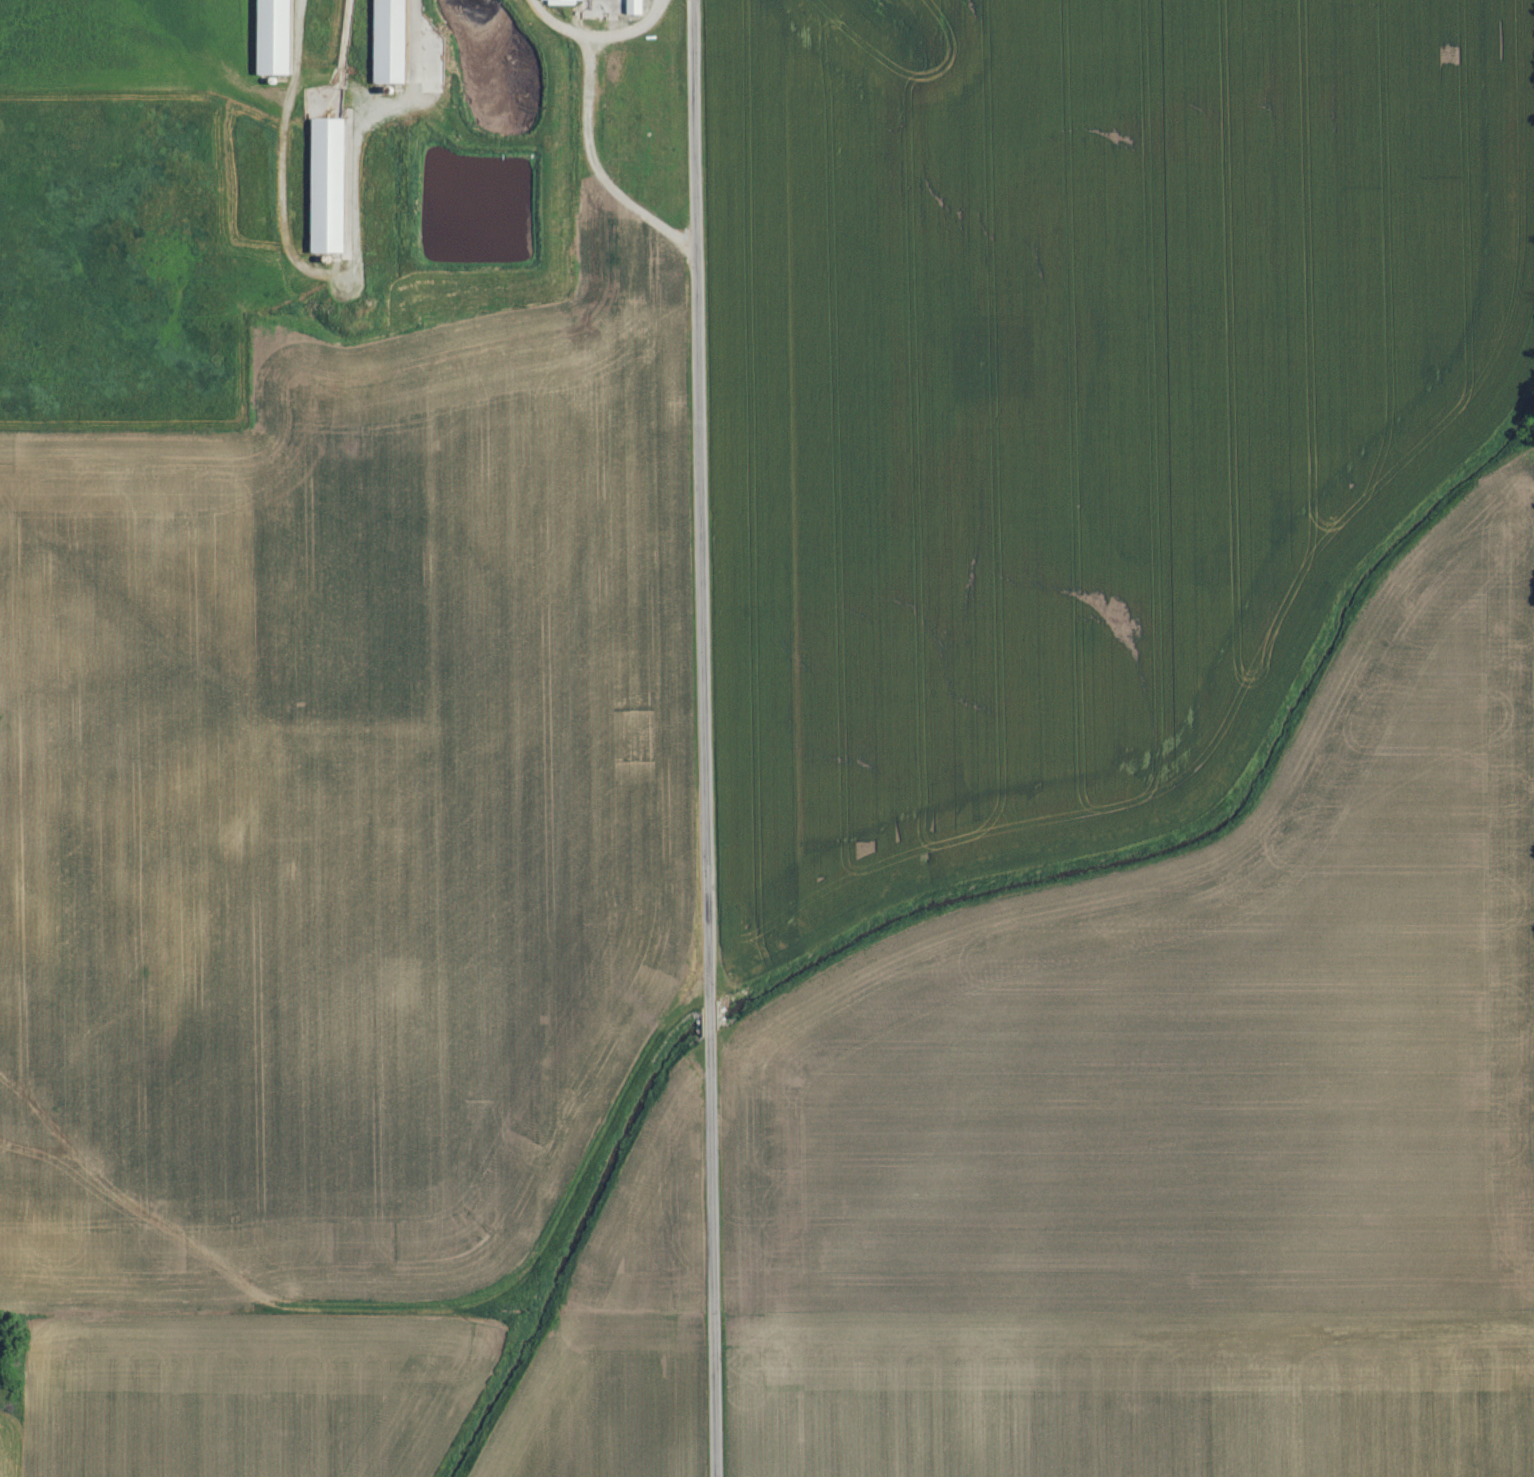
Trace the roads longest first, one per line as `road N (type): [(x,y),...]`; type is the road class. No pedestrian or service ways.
road 1 (tertiary): [(718,1476),(715,1050),(697,652),(693,0)]

